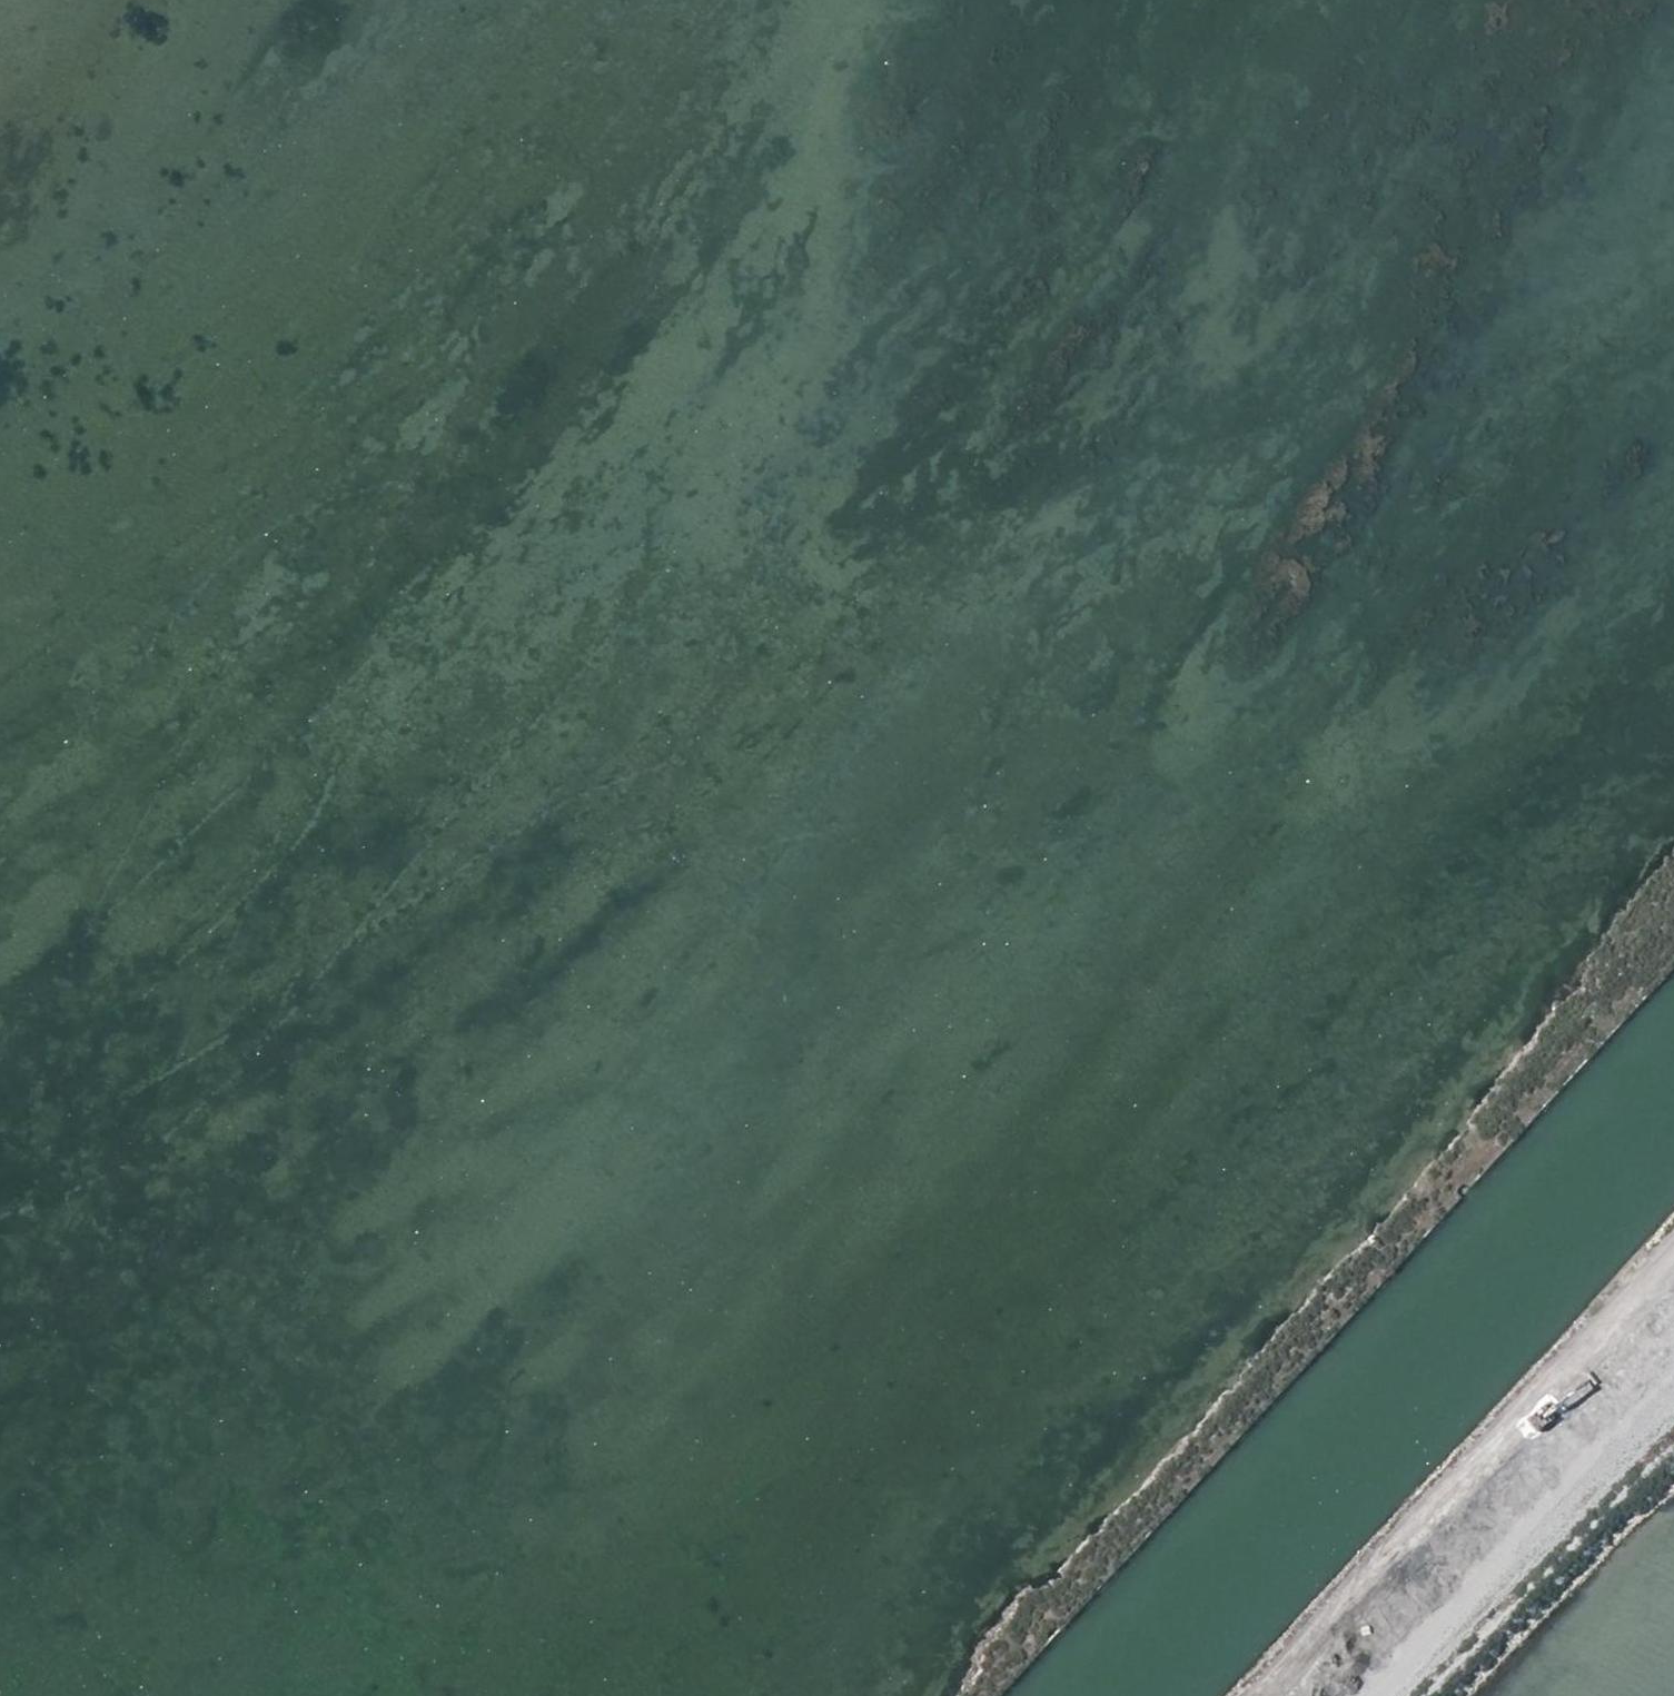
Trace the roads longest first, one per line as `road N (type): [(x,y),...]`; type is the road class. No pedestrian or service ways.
road 1 (track): [(1673,1279),(1302,1695)]

